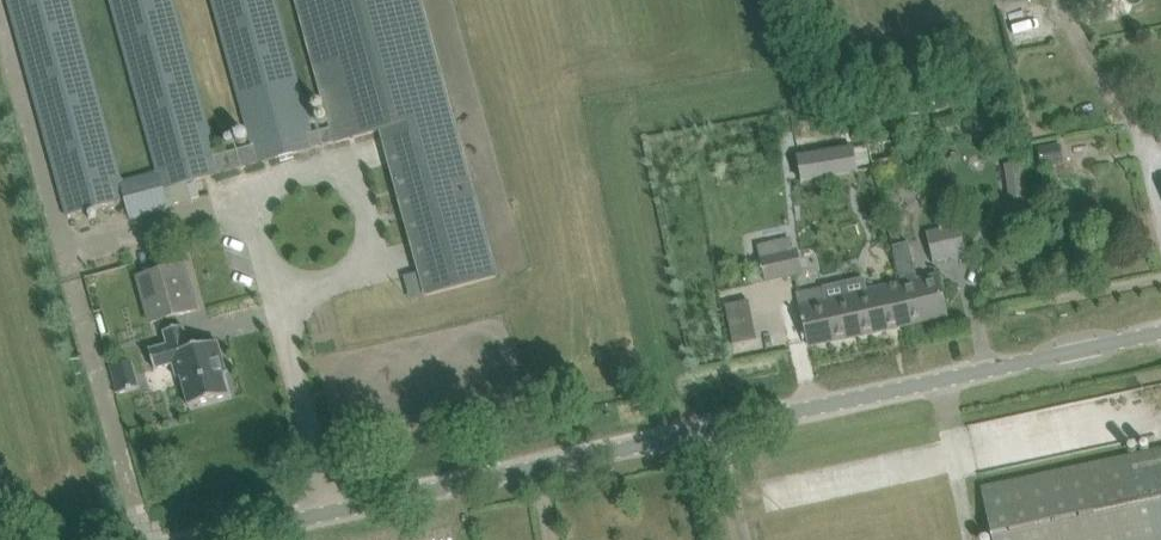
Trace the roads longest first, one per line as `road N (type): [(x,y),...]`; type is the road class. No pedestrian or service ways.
road 1 (unclassified): [(225,539),(1160,331)]

